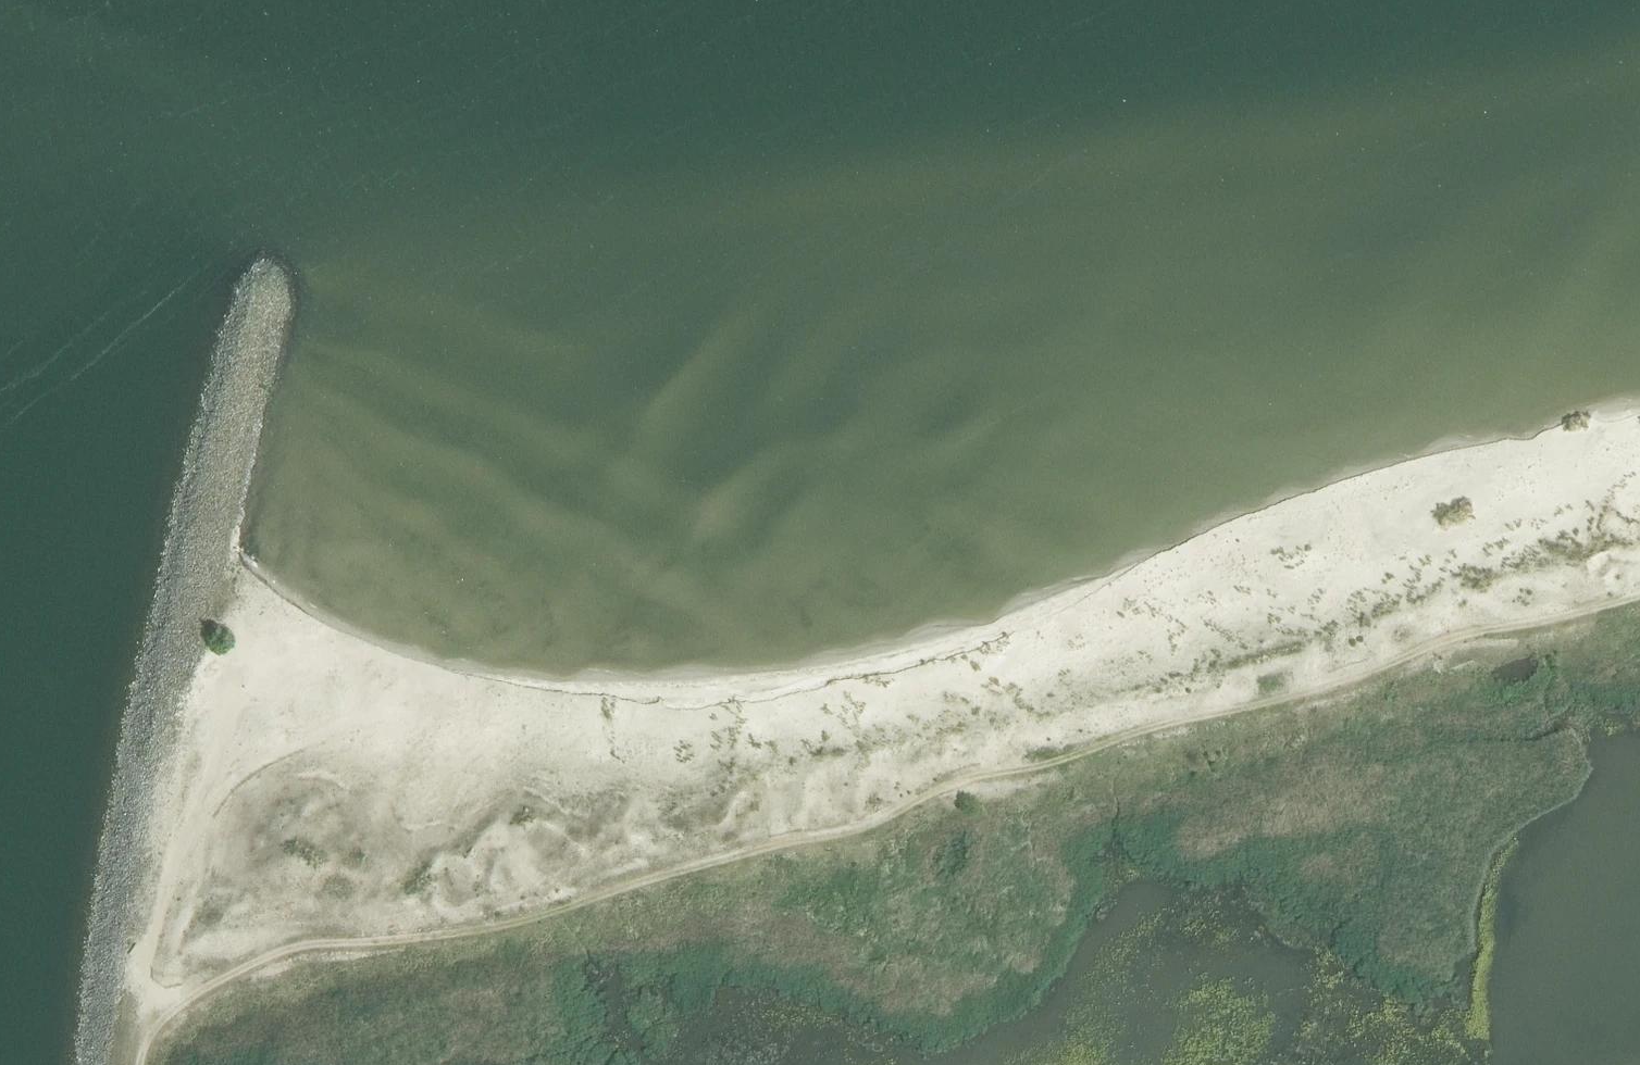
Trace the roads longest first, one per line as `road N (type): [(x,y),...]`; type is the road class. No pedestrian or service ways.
road 1 (track): [(1639,600),(1454,640),(1331,695),(1146,732),(1063,768),(945,791),(873,834),(768,852),(492,934),(283,953),(176,1017),(153,1039),(141,1064)]
road 2 (track): [(141,1064),(189,833),(207,785),(236,752),(273,739)]

